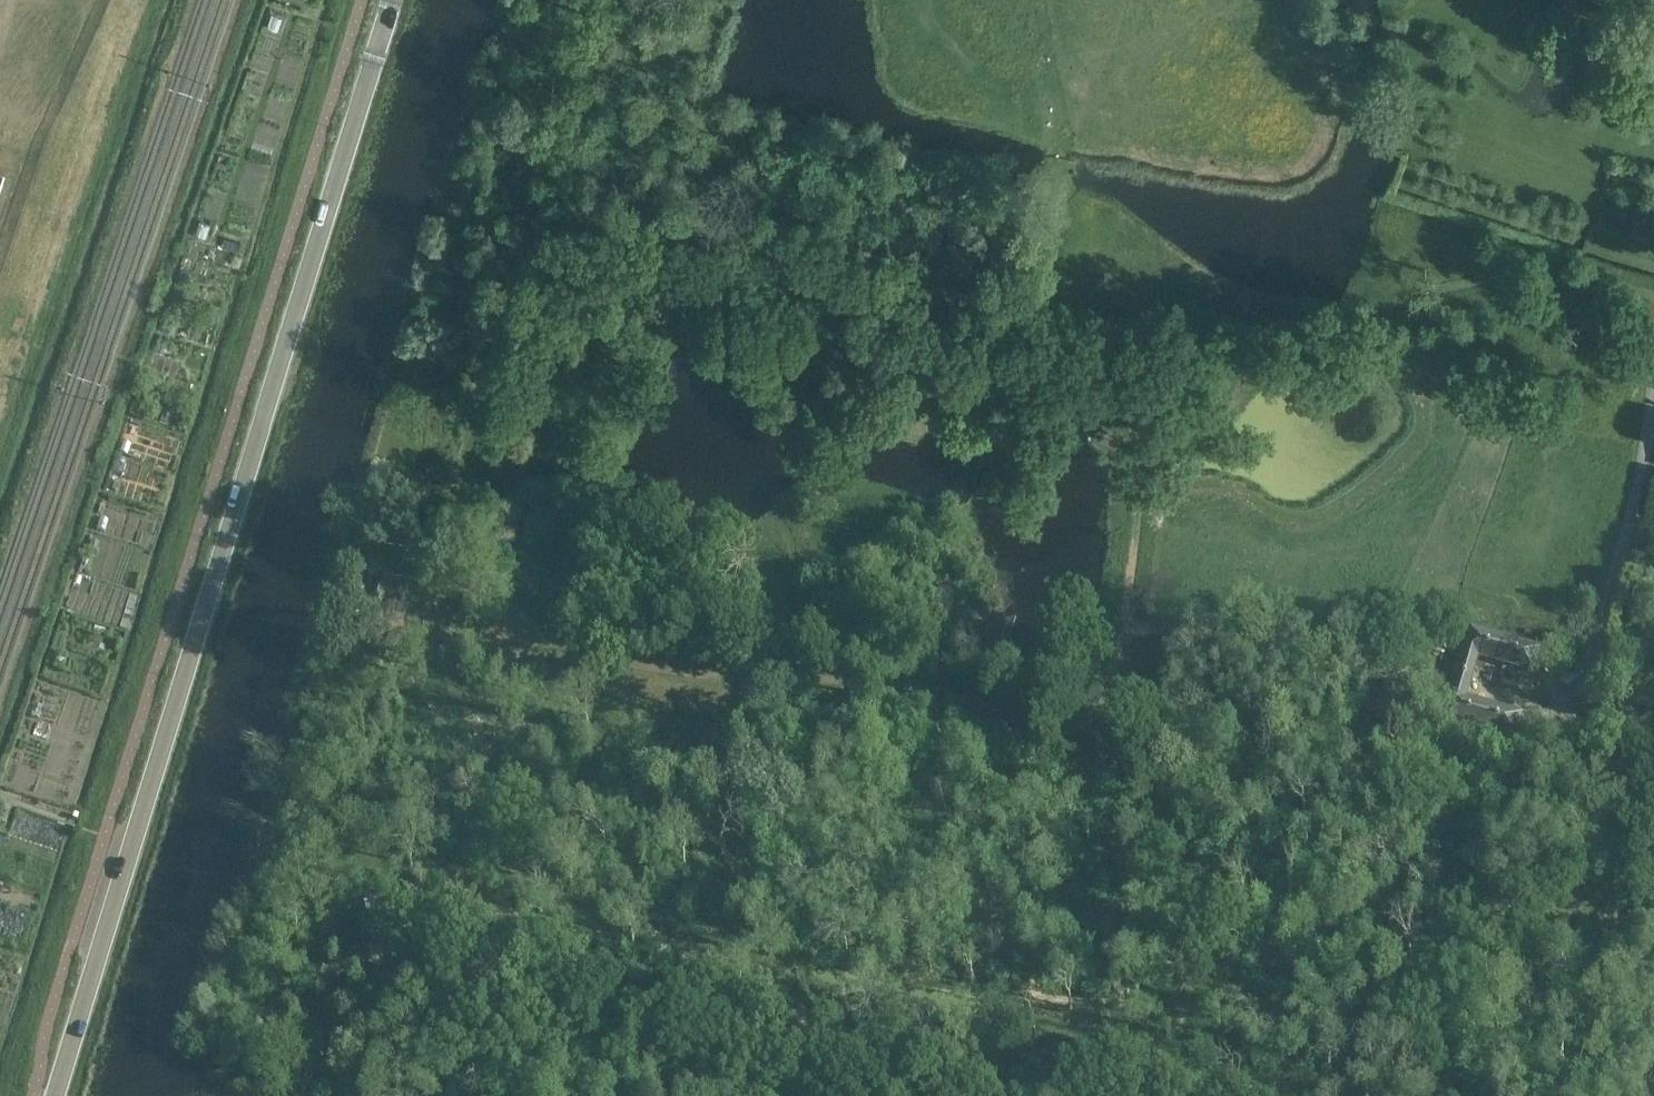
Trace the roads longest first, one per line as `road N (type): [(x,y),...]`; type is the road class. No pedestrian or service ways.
road 1 (tertiary): [(55,1095),(394,0)]
road 2 (track): [(1560,699),(1585,690),(1597,659),(1653,415)]

